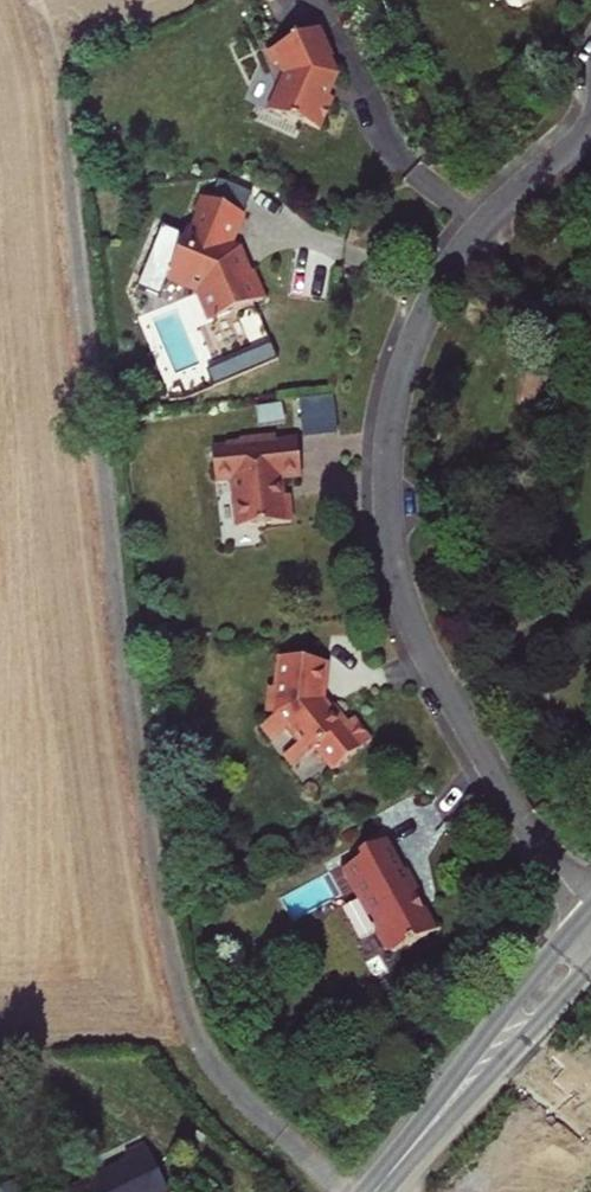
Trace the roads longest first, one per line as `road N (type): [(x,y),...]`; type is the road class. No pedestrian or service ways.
road 1 (residential): [(590,913),(516,809),(431,658),(400,571),(390,497),(400,389),(432,299),(493,216),(590,127)]
road 2 (secondary): [(590,946),(376,1191)]

